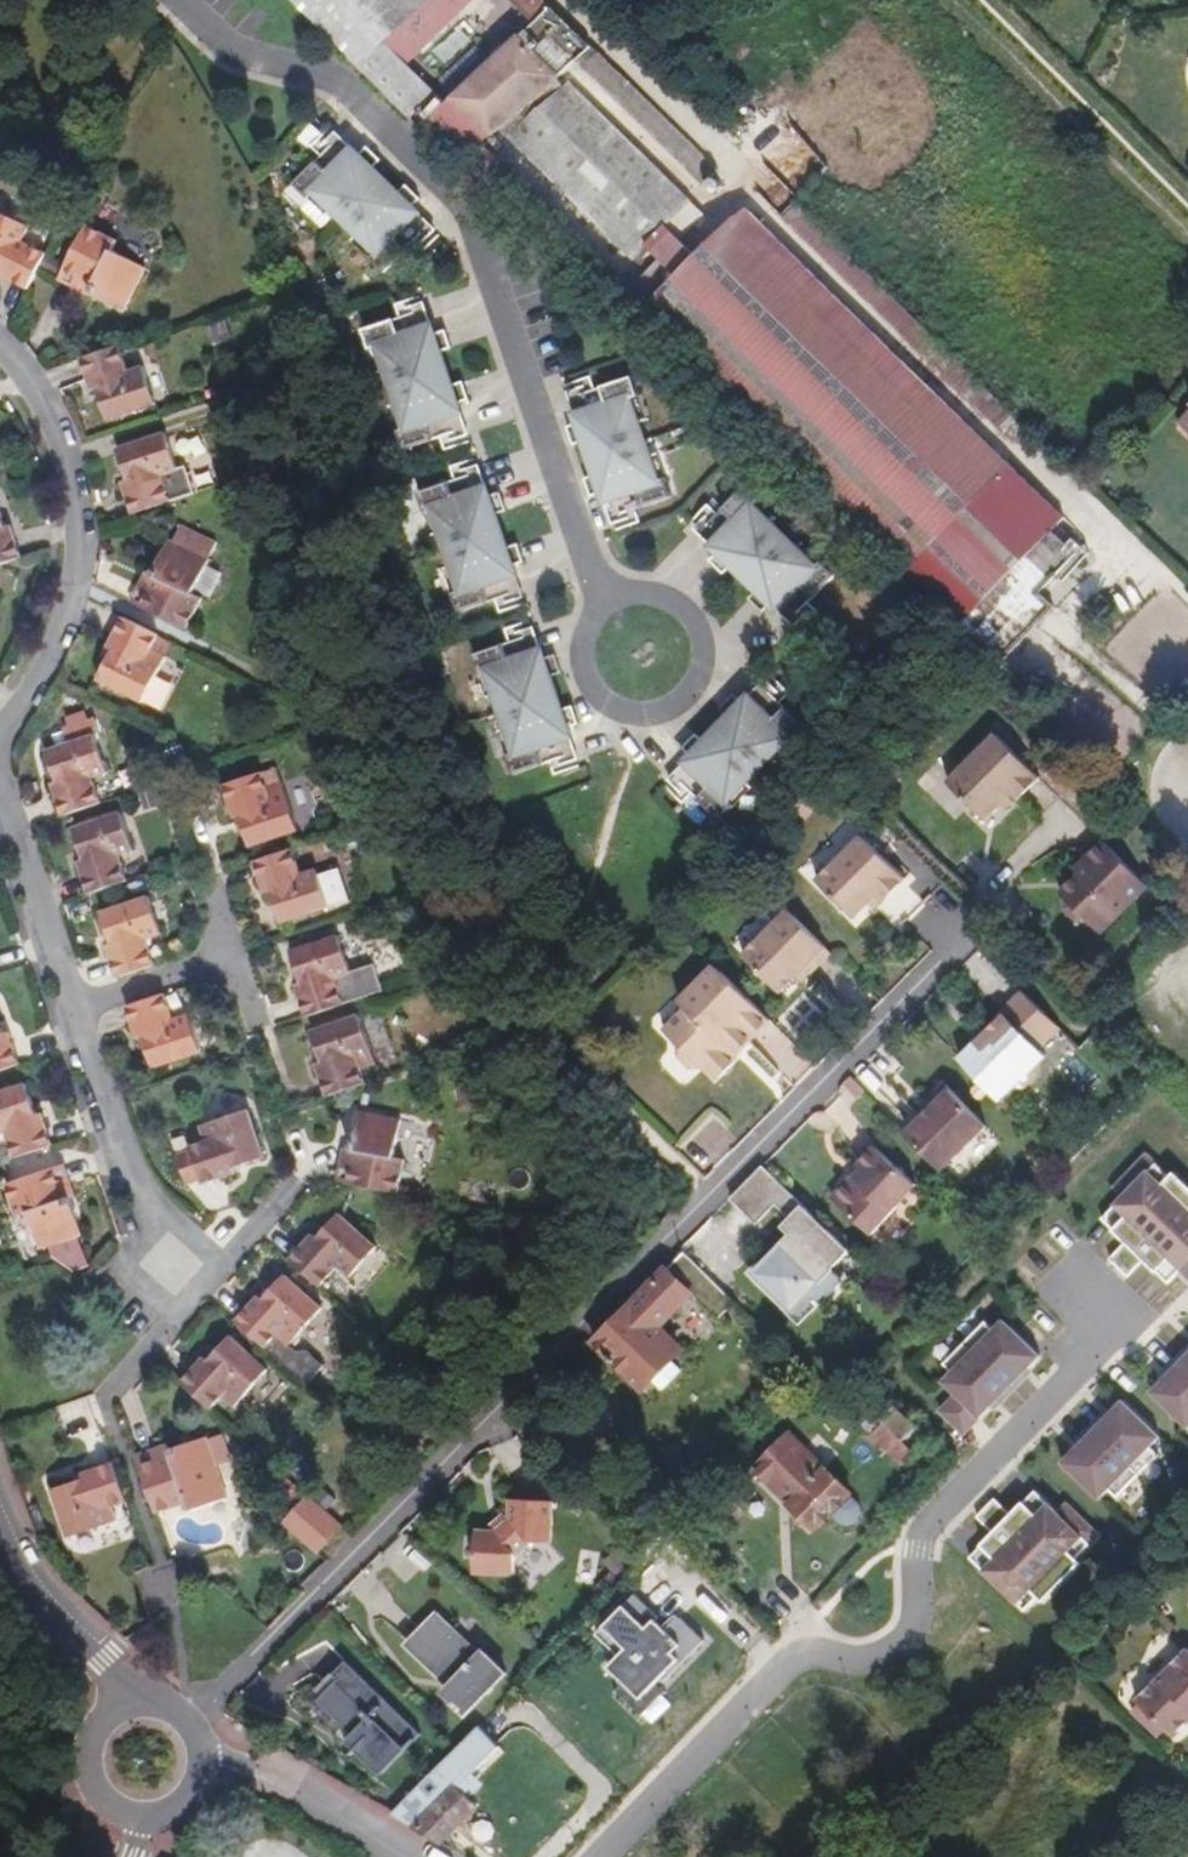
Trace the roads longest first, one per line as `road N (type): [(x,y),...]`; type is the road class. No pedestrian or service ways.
road 1 (residential): [(189,1716),(266,1648),(970,931)]
road 2 (residential): [(183,0),(233,49),(337,81),(467,204),(603,607)]
road 3 (residential): [(0,748),(49,659),(72,591),(75,515),(60,444),(0,355)]
road 4 (residential): [(603,607),(583,654),(590,682),(609,703),(640,715),(658,712),(695,685),(701,639),(692,618),(652,595)]
road 5 (residential): [(69,1012),(0,795)]
road 6 (residential): [(157,1216),(109,1137),(69,1012)]
road 7 (residential): [(127,1700),(29,1585),(0,1527)]
road 8 (residential): [(127,1700),(101,1715),(83,1759),(101,1803),(145,1821)]
road 9 (residential): [(365,1832),(289,1788),(209,1768)]
road 10 (residential): [(228,956),(69,1012)]
road 11 (residential): [(157,1216),(115,1268),(176,1317)]

